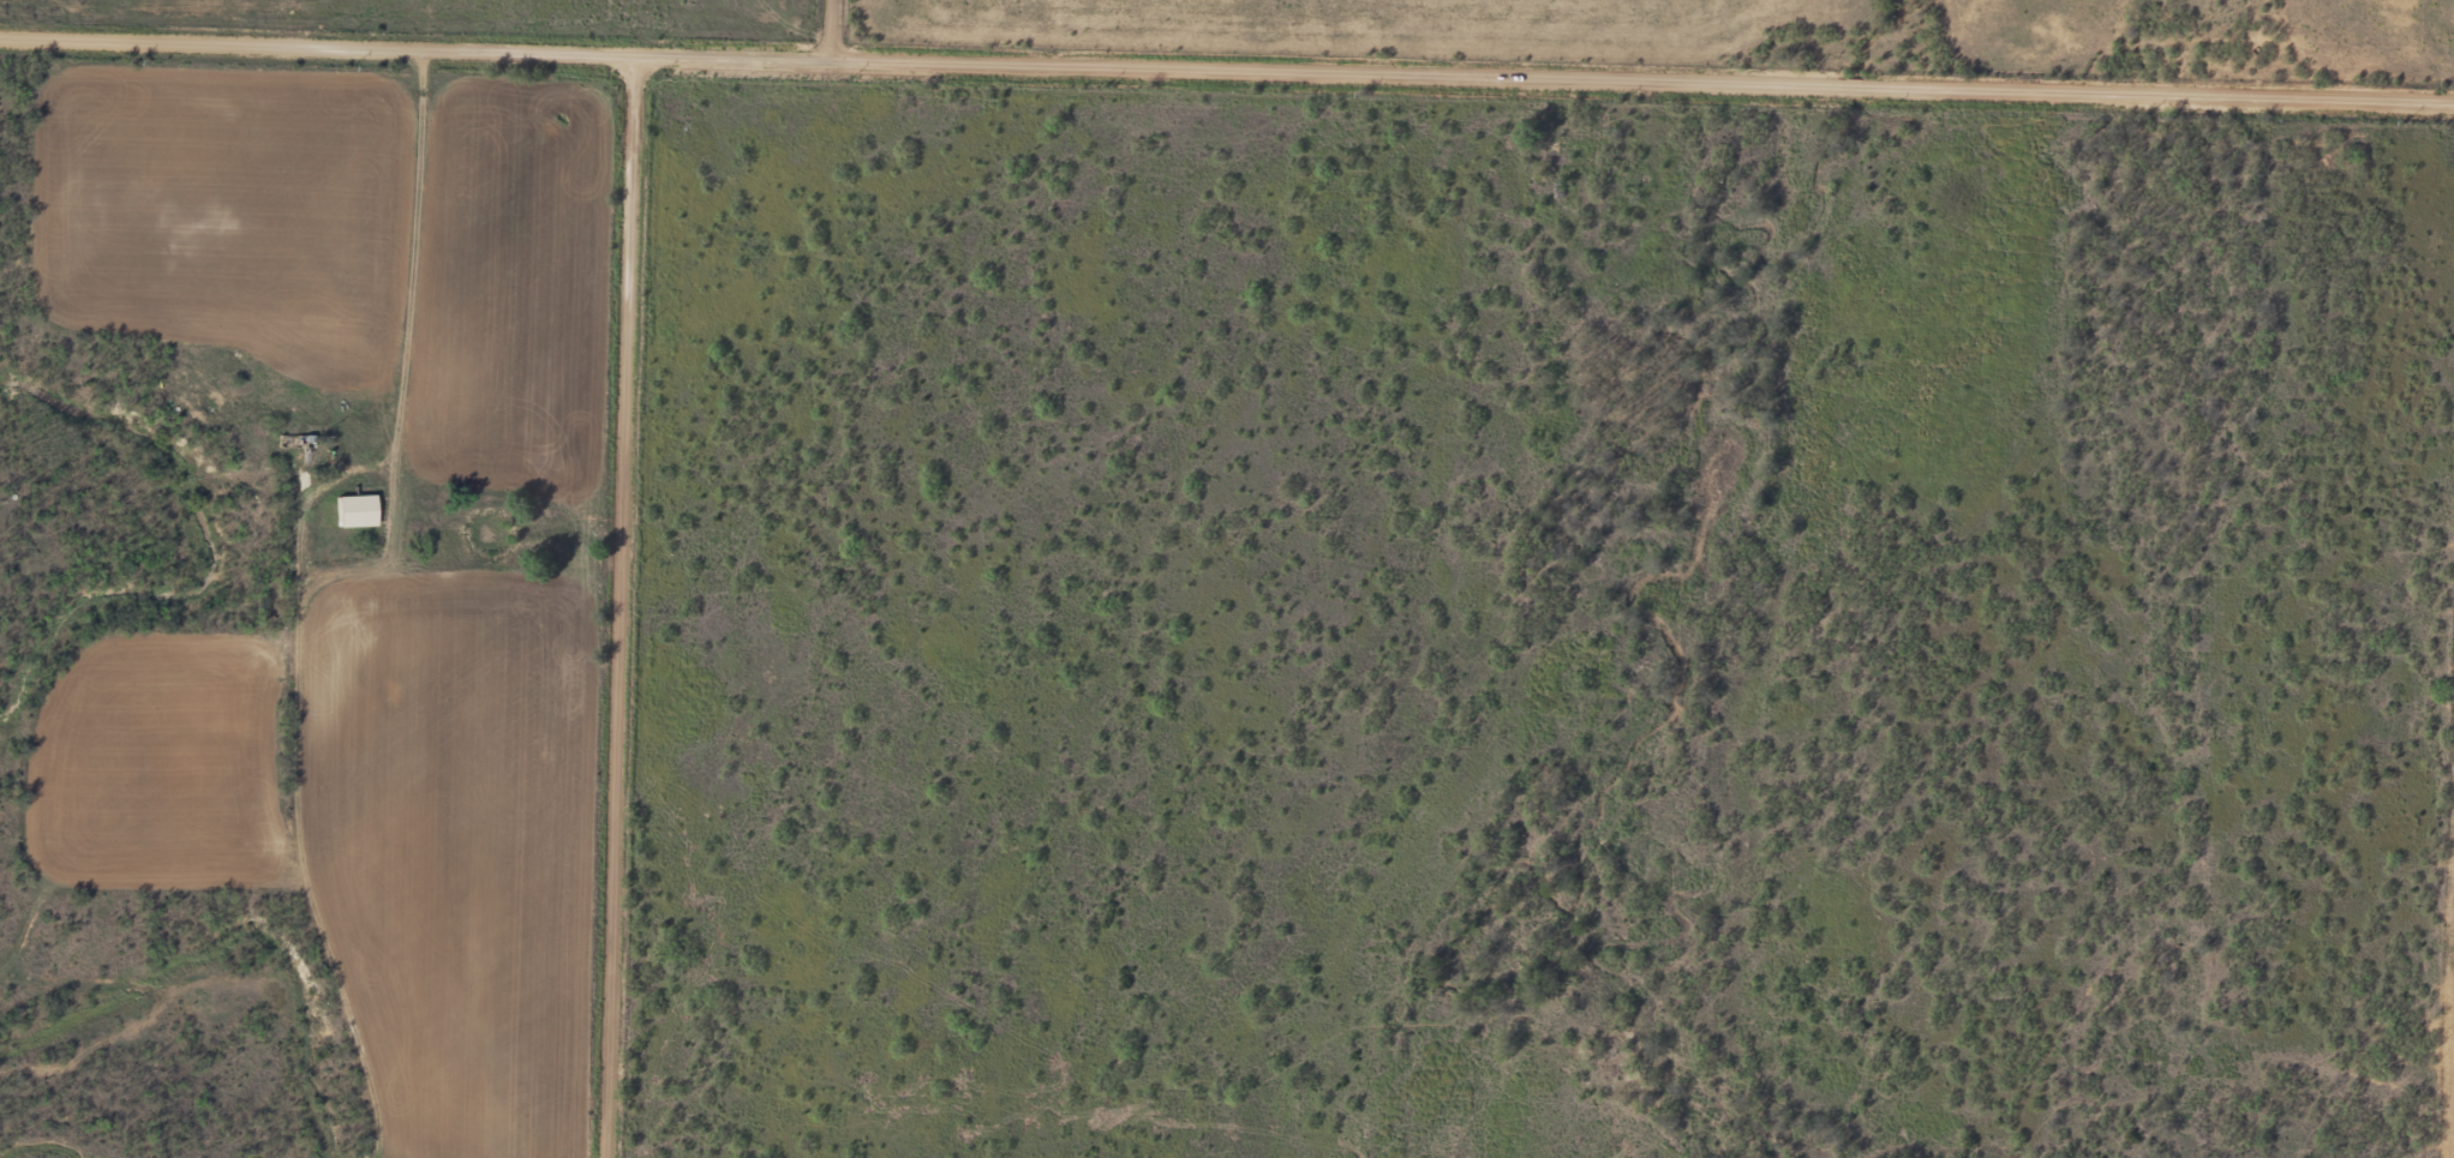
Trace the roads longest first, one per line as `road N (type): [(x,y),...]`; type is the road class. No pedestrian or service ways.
road 1 (residential): [(2453,101),(0,33)]
road 2 (residential): [(606,1157),(638,52)]

